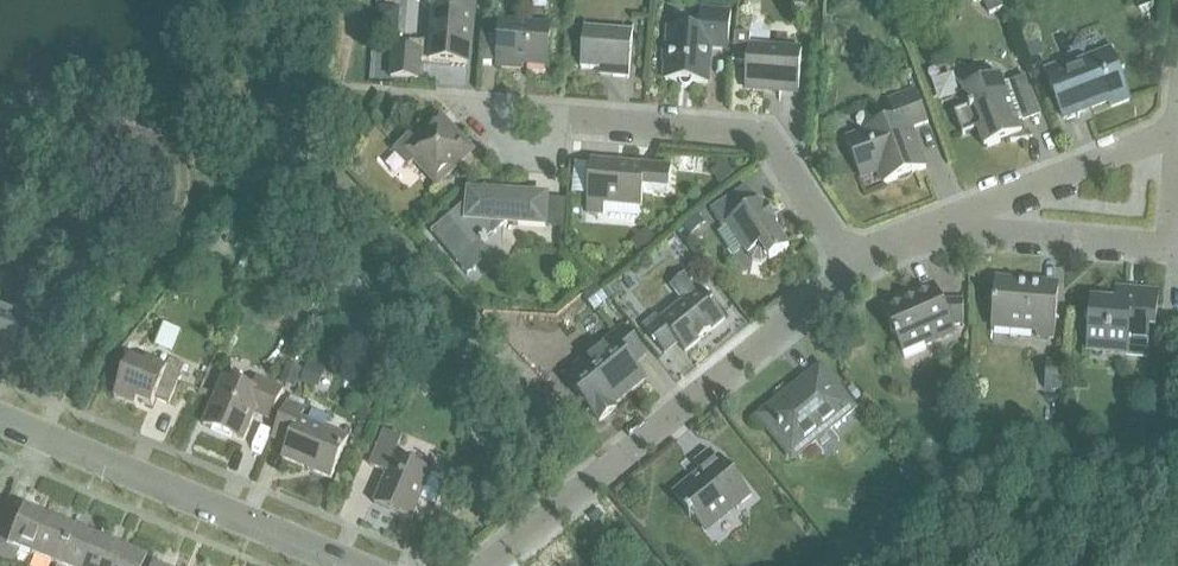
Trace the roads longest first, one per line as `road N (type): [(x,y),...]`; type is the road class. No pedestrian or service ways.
road 1 (residential): [(485,565),(854,266)]
road 2 (residential): [(357,565),(0,420)]
road 3 (residential): [(854,266),(769,137),(554,118)]
road 4 (residential): [(943,225),(972,204),(1159,137),(1177,138)]
road 5 (residential): [(943,225),(1173,247)]
road 6 (residential): [(554,118),(502,113),(499,137),(513,150),(552,153)]

